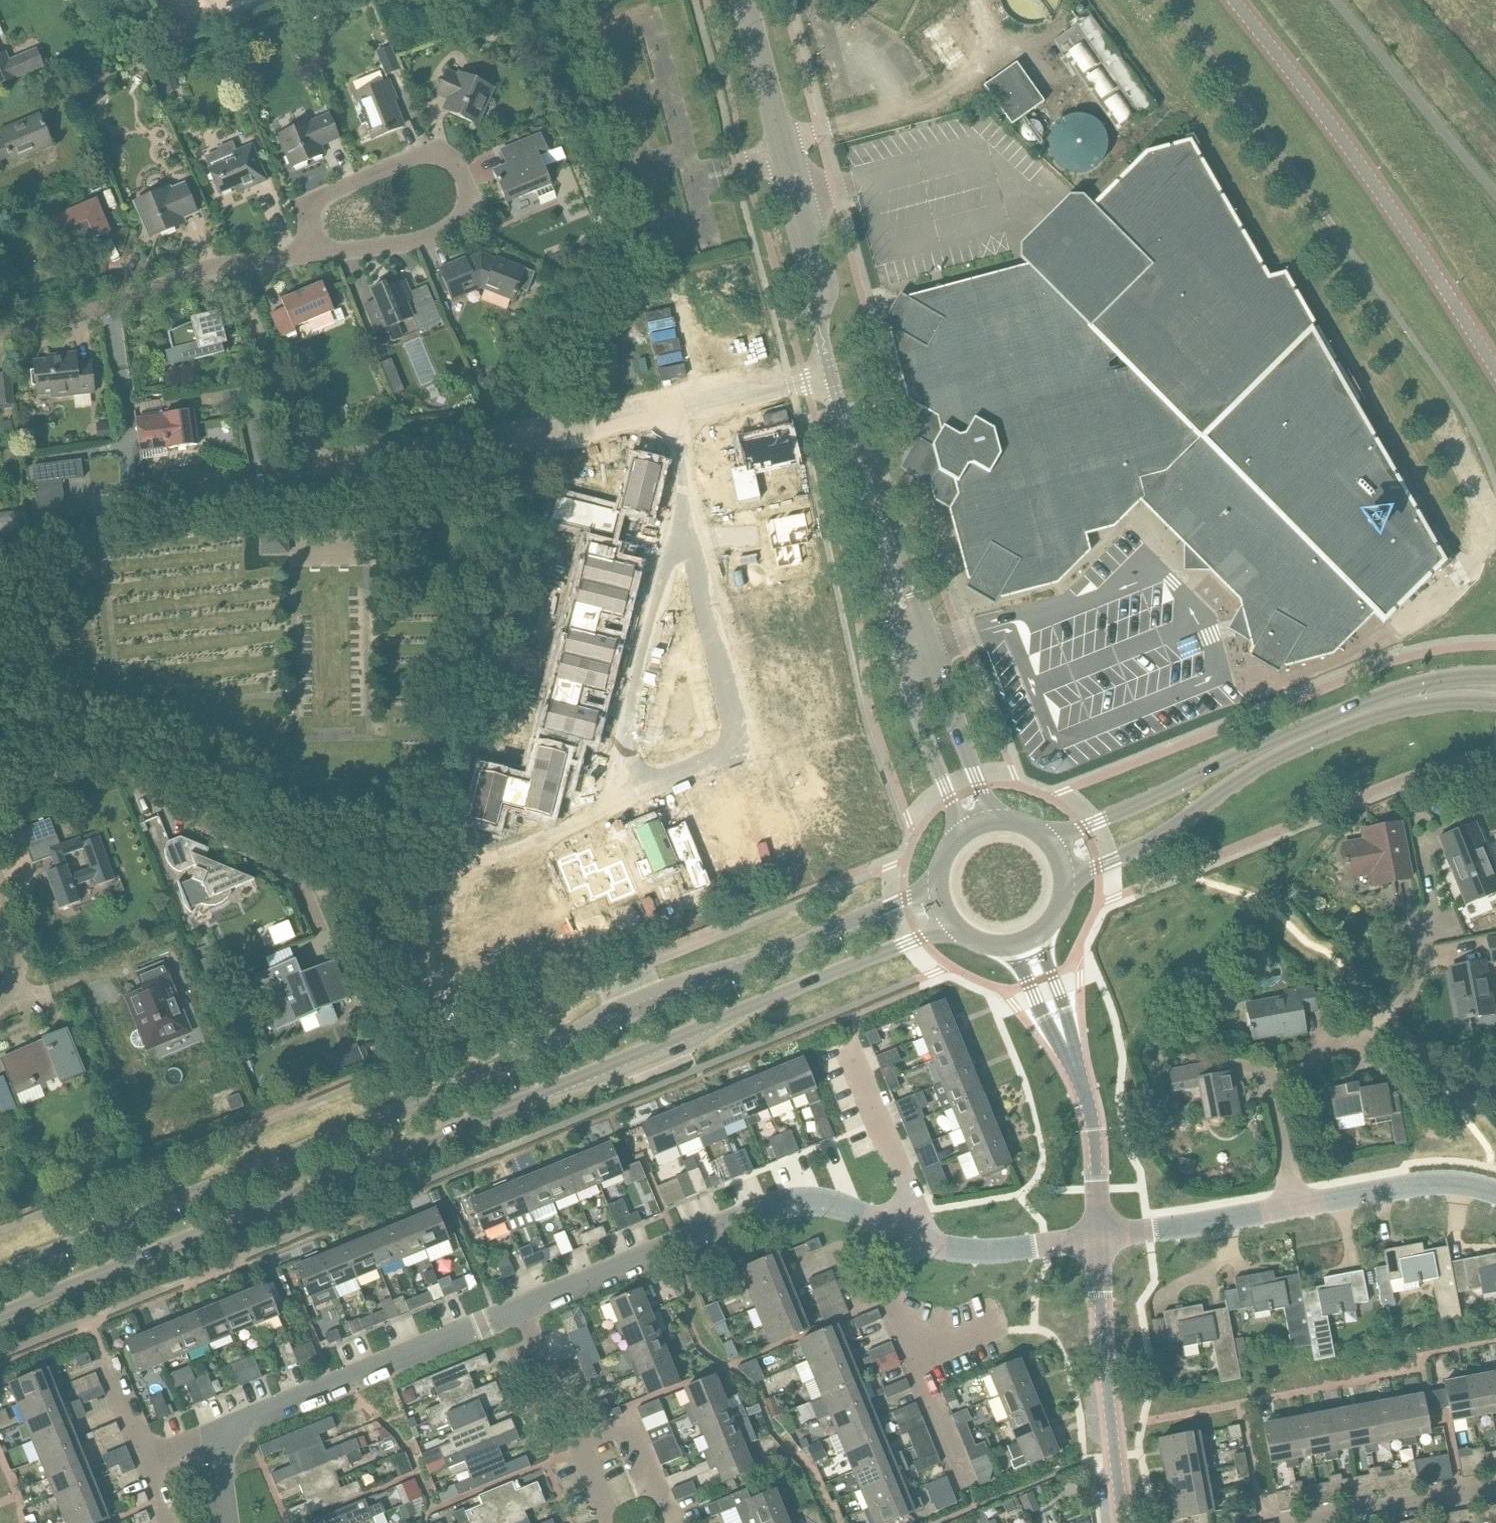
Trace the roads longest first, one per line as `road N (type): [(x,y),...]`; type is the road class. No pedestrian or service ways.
road 1 (secondary): [(0,1317),(956,929)]
road 2 (secondary): [(938,884),(0,1273)]
road 3 (residential): [(688,529),(737,748),(641,790),(626,755),(627,728),(669,551)]
road 4 (secondary): [(1495,675),(1383,695),(1048,842)]
road 5 (secondary): [(1064,882),(1164,833),(1271,758),(1393,712),(1495,703)]
road 6 (secondary): [(1495,368),(1407,230),(1234,0)]
road 7 (residential): [(522,1306),(750,1209),(831,1201),(910,1227)]
road 8 (residential): [(996,822),(886,490),(873,462),(850,442)]
road 9 (residential): [(850,442),(909,684),(960,837)]
road 10 (residential): [(321,928),(299,878),(120,774),(100,766),(76,771),(0,803)]
road 11 (residential): [(832,376),(743,0)]
road 12 (residential): [(312,253),(413,240),(452,224),(465,210),(464,178),(450,156),(426,153),(311,208)]
road 13 (residential): [(1299,1207),(1279,1109),(1286,1084),(1405,1014),(1418,990),(1423,921)]
road 14 (residential): [(221,1437),(246,1417),(522,1306)]
road 15 (residential): [(0,335),(108,307),(210,267),(312,253)]
road 16 (residential): [(358,463),(579,441),(663,420)]
road 17 (tertiary): [(1119,1522),(1100,1240)]
road 18 (residential): [(1299,1207),(1100,1240)]
road 19 (residential): [(1495,1189),(1468,1182),(1393,1187),(1299,1207)]
road 20 (residential): [(1100,1240),(963,1251),(910,1227)]
road 21 (residential): [(853,1063),(916,1211),(910,1227)]
road 22 (tertiary): [(1100,1240),(1094,1121),(1077,1068)]
road 23 (residential): [(663,420),(832,376)]
road 24 (residential): [(1338,1522),(1495,1491)]
road 25 (residential): [(578,1439),(627,1422),(666,1522)]
road 26 (residential): [(578,1439),(522,1306)]
road 27 (tertiary): [(1077,1068),(1044,931)]
road 28 (tertiary): [(1007,947),(1077,1068)]

